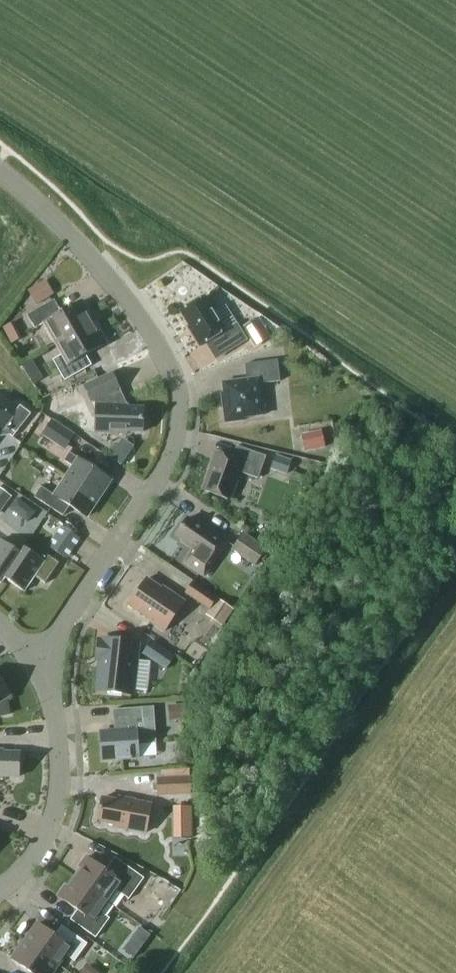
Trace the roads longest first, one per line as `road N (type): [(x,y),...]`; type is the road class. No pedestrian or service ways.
road 1 (residential): [(41,659),(167,462),(178,402),(163,352),(134,310),(72,236),(0,172)]
road 2 (residential): [(0,887),(42,845),(53,815),(57,740),(41,659)]

